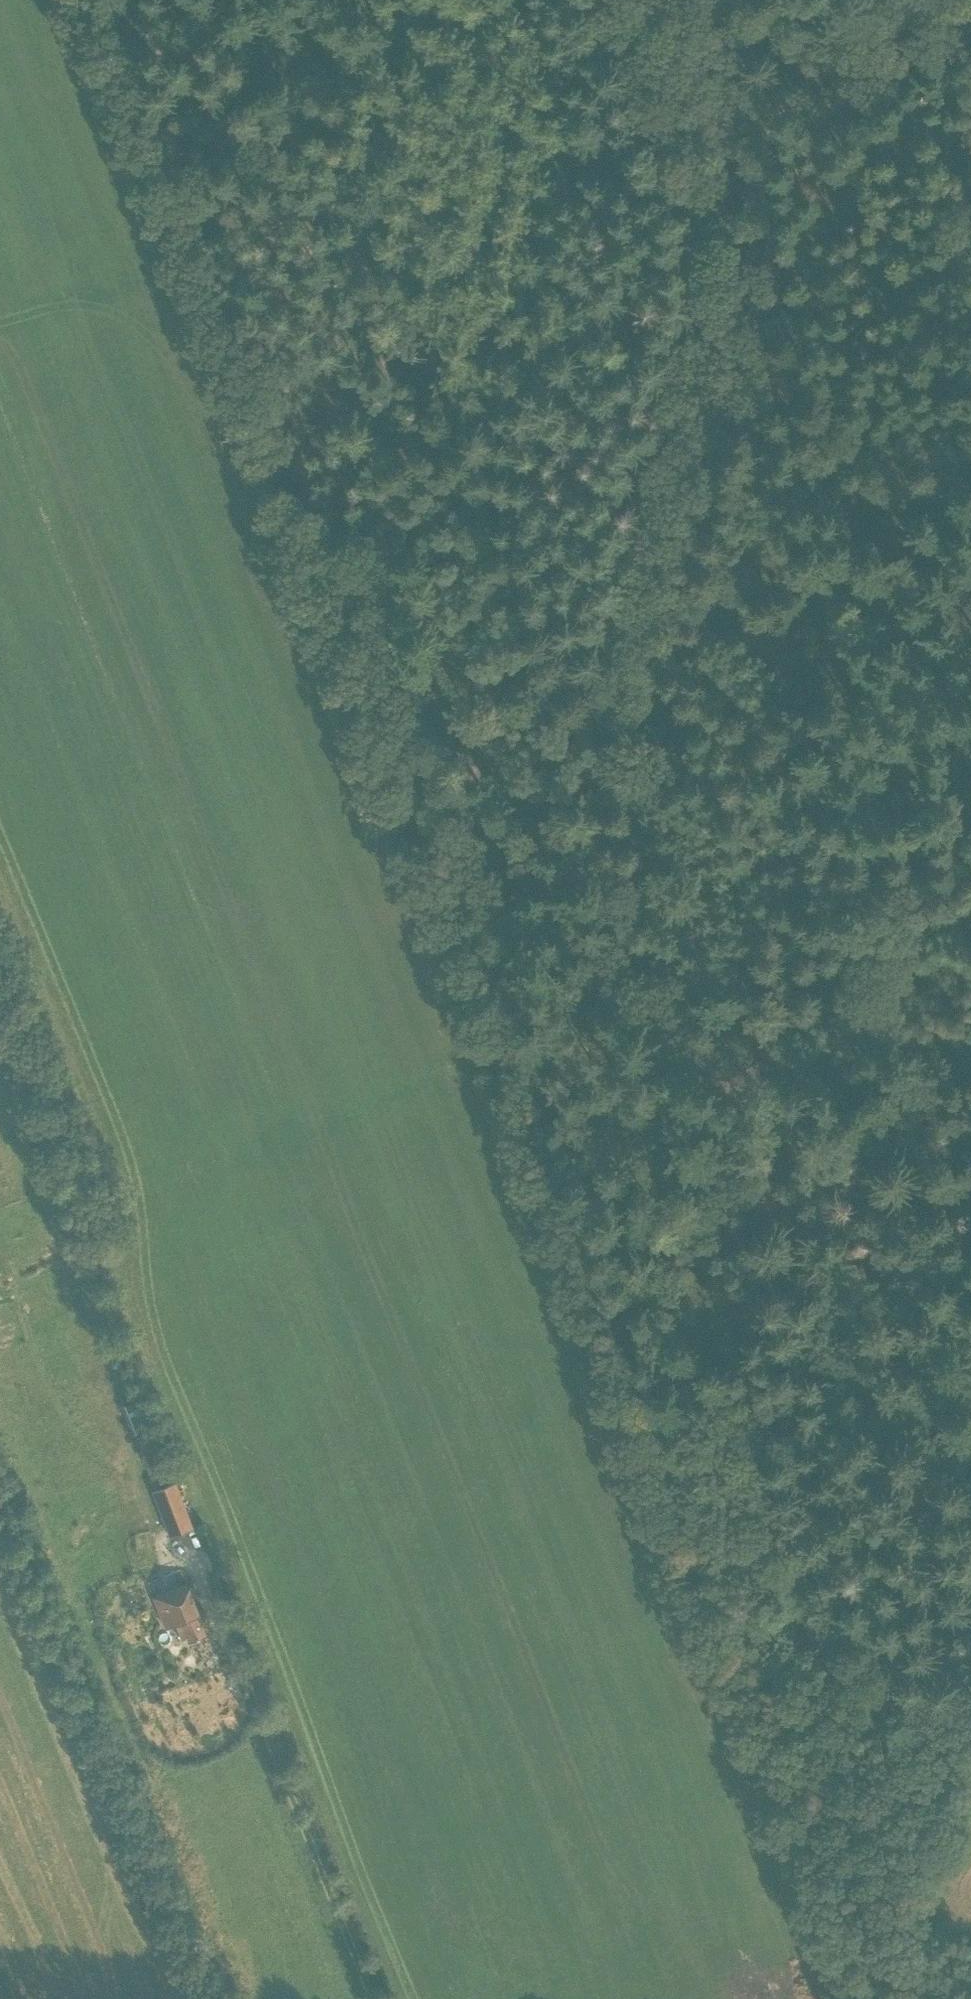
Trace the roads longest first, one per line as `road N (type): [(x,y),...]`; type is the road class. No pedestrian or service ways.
road 1 (track): [(231,1652),(371,1998)]

